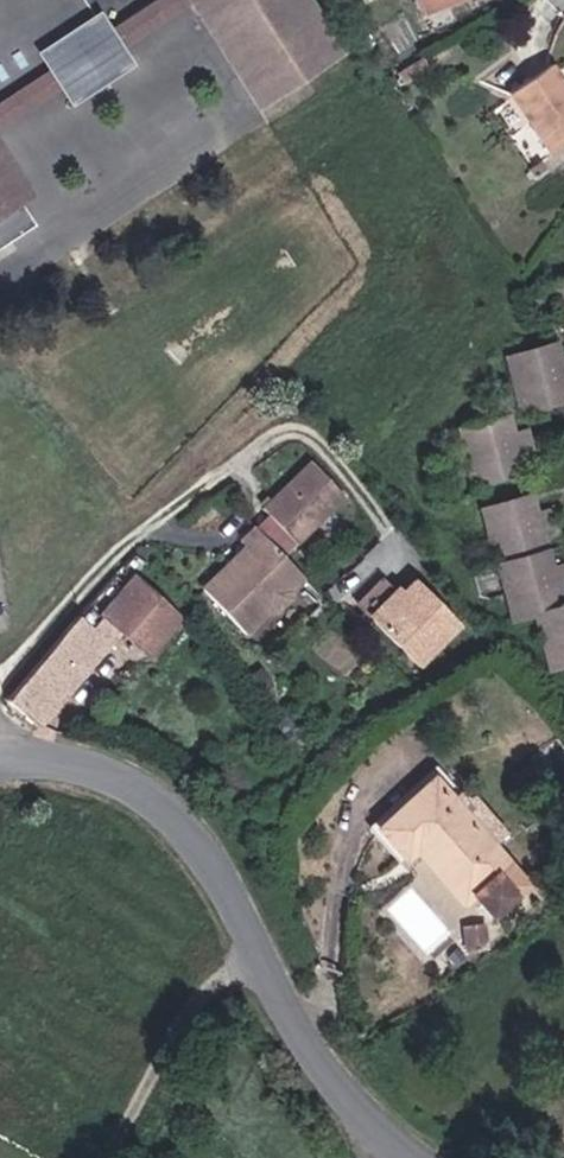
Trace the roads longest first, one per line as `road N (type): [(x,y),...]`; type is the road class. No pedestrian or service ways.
road 1 (unclassified): [(409,1157),(382,1137),(314,1051),(189,821),(165,797),(56,755),(0,759)]

